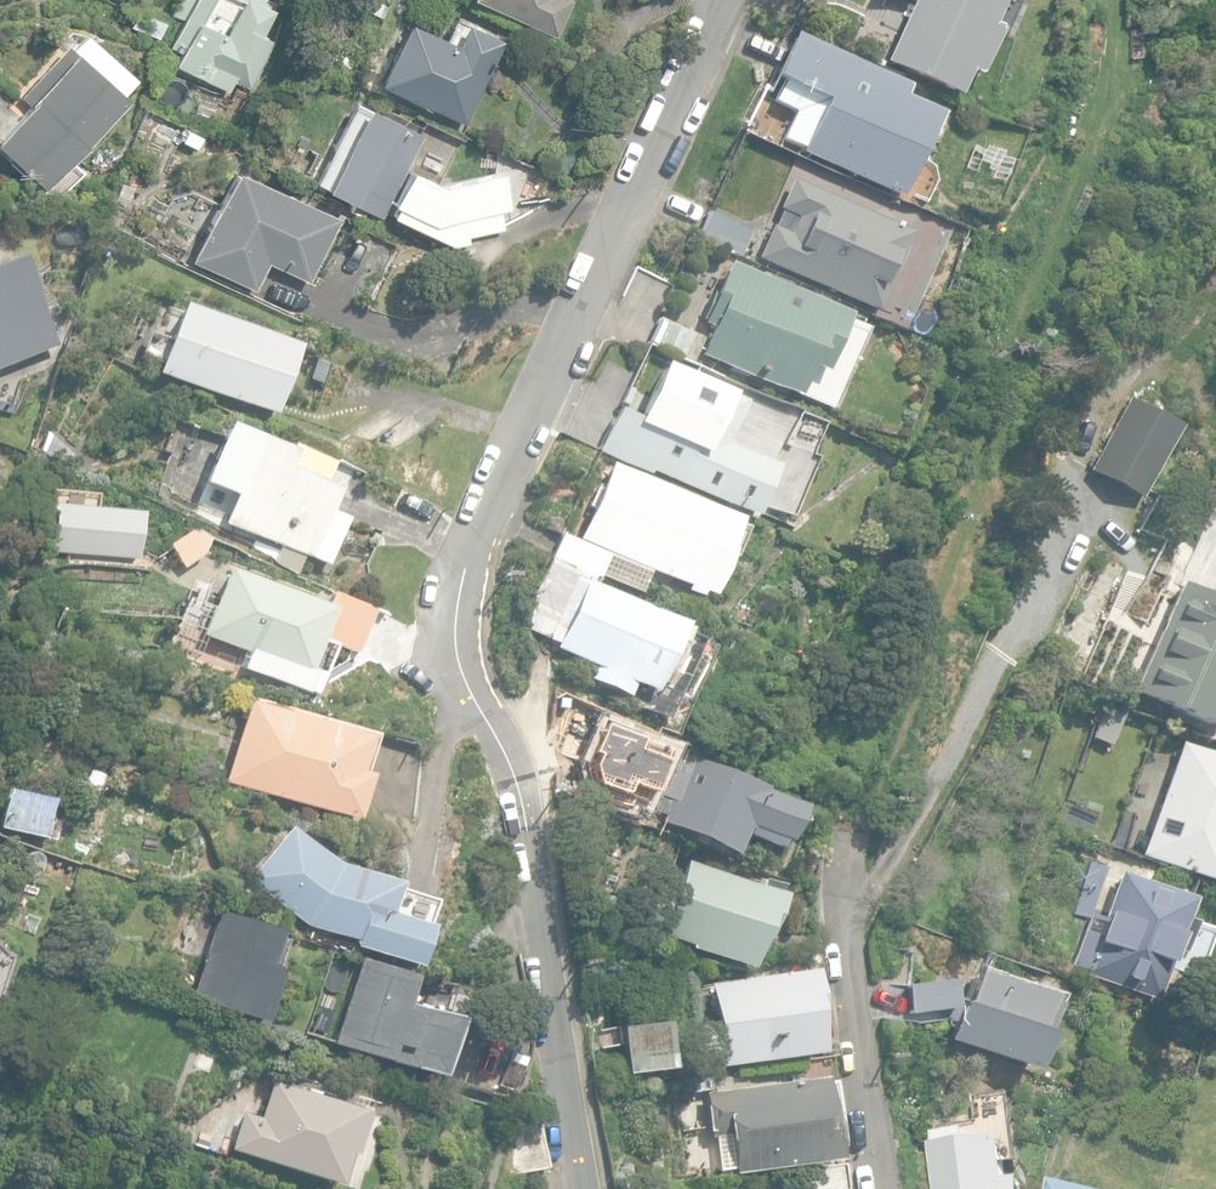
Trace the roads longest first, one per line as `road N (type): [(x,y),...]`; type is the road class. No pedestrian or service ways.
road 1 (residential): [(583,1188),(519,799),(468,687),(459,642),(465,570),(736,0)]
road 2 (residential): [(848,901),(891,1188)]

